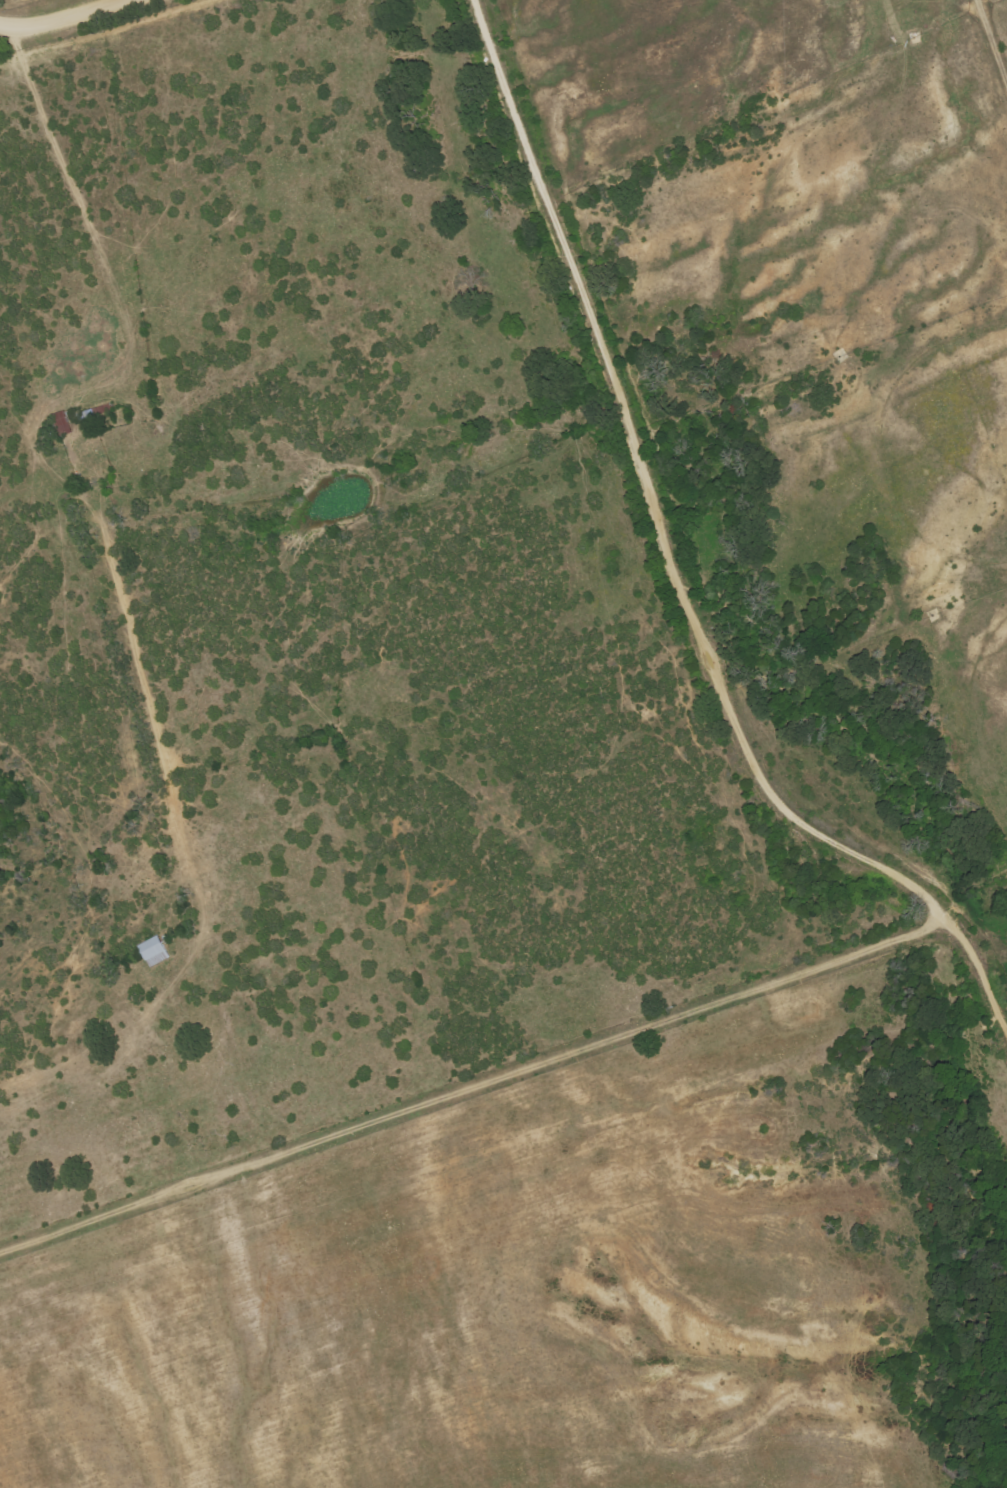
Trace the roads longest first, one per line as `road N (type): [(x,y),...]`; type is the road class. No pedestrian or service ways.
road 1 (residential): [(1006,1023),(957,927),(908,879),(810,830),(777,802),(742,746),(475,0)]
road 2 (residential): [(120,0),(28,32),(0,23)]

